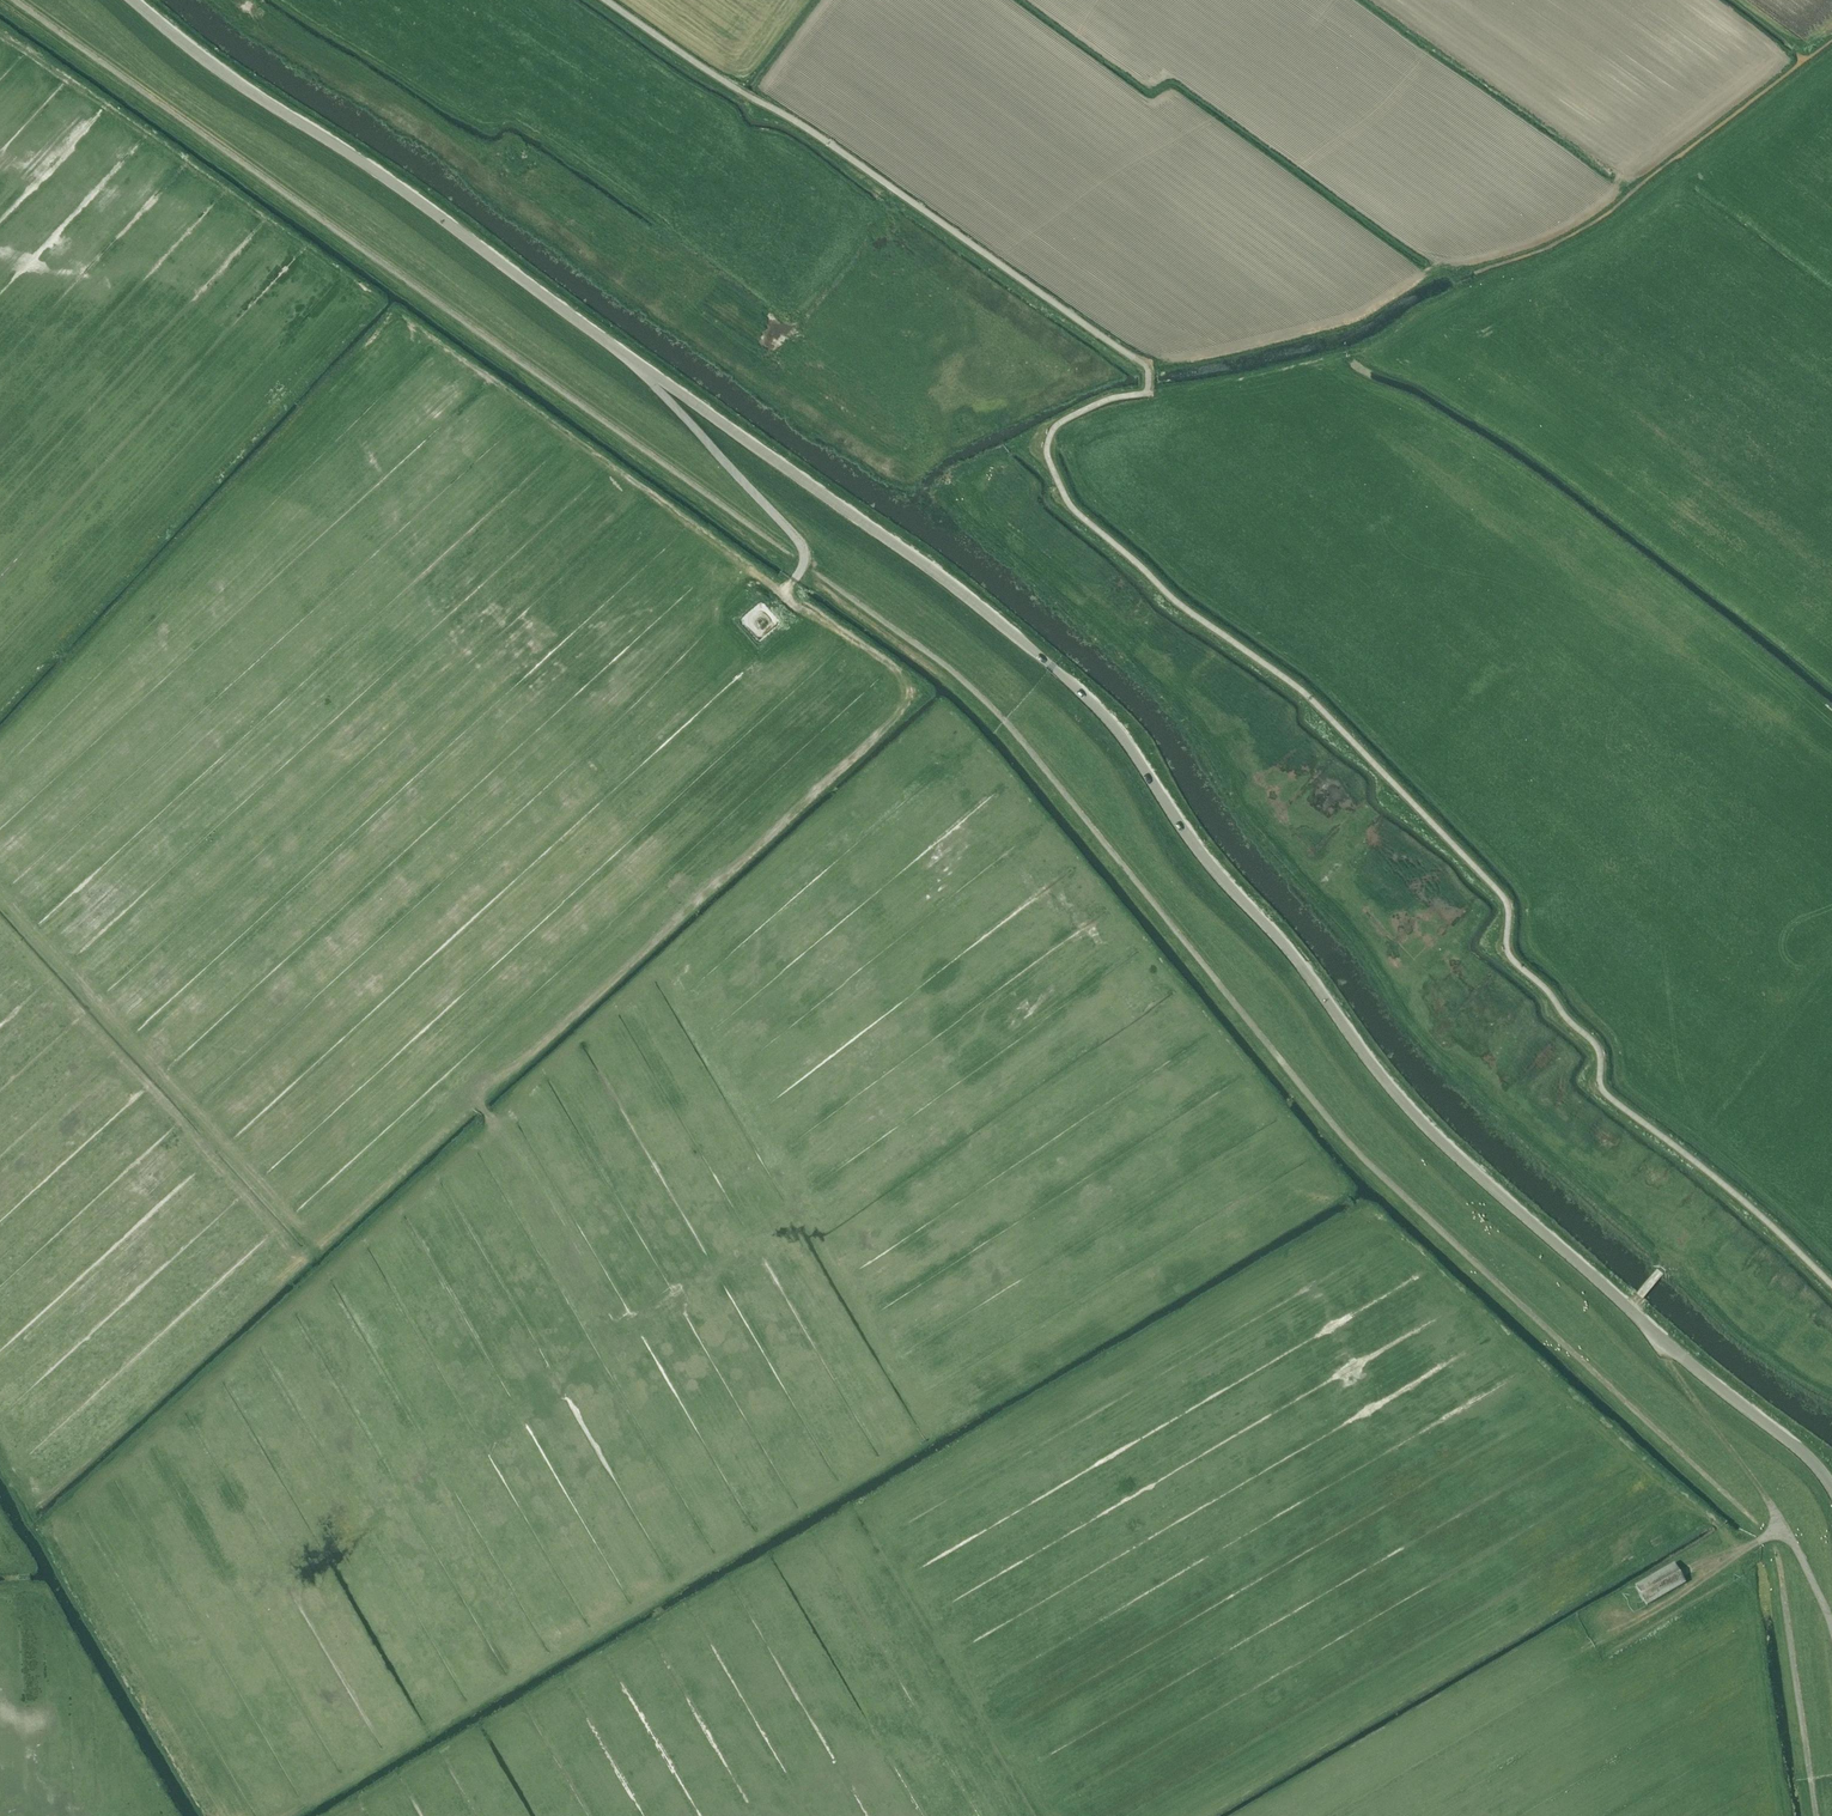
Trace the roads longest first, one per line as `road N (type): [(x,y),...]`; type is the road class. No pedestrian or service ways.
road 1 (tertiary): [(1831,1484),(1401,1098),(1301,962),(1213,864),(1115,726),(1068,679),(961,593),(418,201),(231,82),(130,0)]
road 2 (track): [(1769,1501),(1668,1344)]

